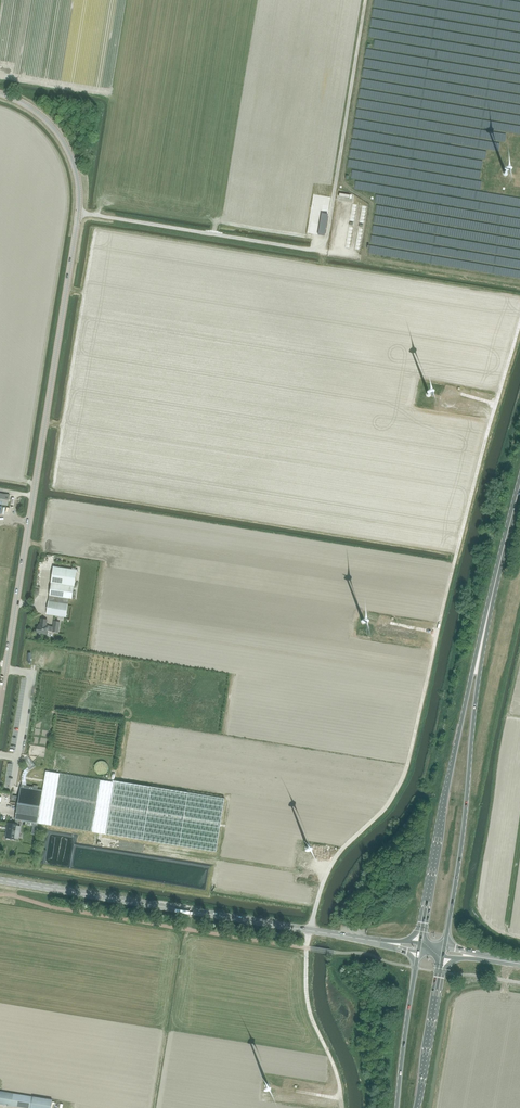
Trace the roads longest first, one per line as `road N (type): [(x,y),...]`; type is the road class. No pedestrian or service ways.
road 1 (tertiary): [(0,705),(80,201),(59,135),(31,108),(0,95)]
road 2 (tertiary): [(419,948),(0,880)]
road 3 (primary): [(492,598),(419,948)]
road 4 (primary): [(444,951),(492,598)]
road 5 (primary): [(419,948),(397,1107)]
road 6 (primary): [(417,1107),(444,951)]

